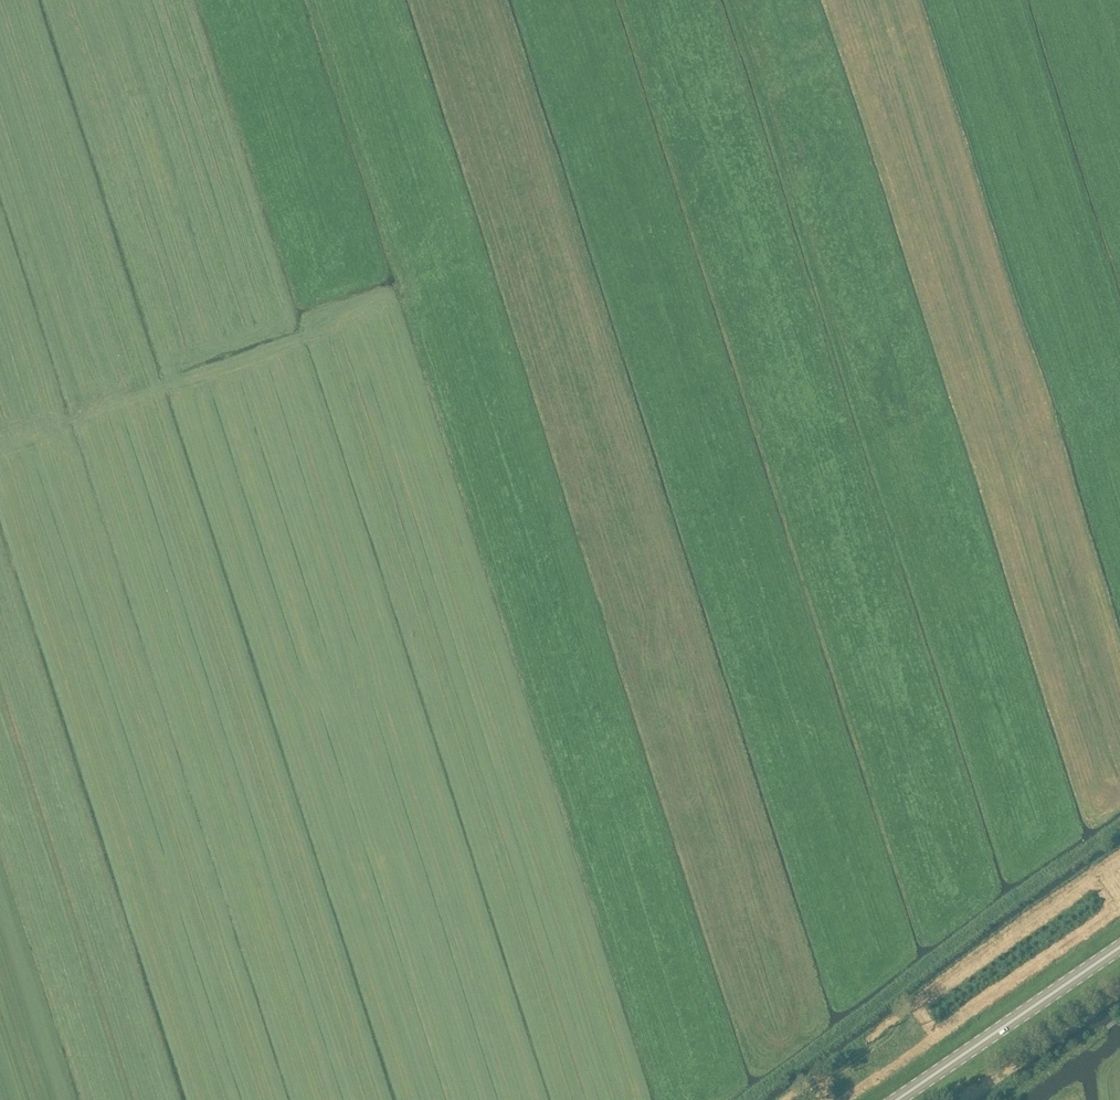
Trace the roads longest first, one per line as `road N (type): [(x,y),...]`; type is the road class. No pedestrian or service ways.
road 1 (primary): [(895,1099),(1119,947)]
road 2 (track): [(63,425),(0,229)]
road 3 (track): [(0,447),(163,387)]
road 4 (track): [(1003,1099),(1119,1018)]

